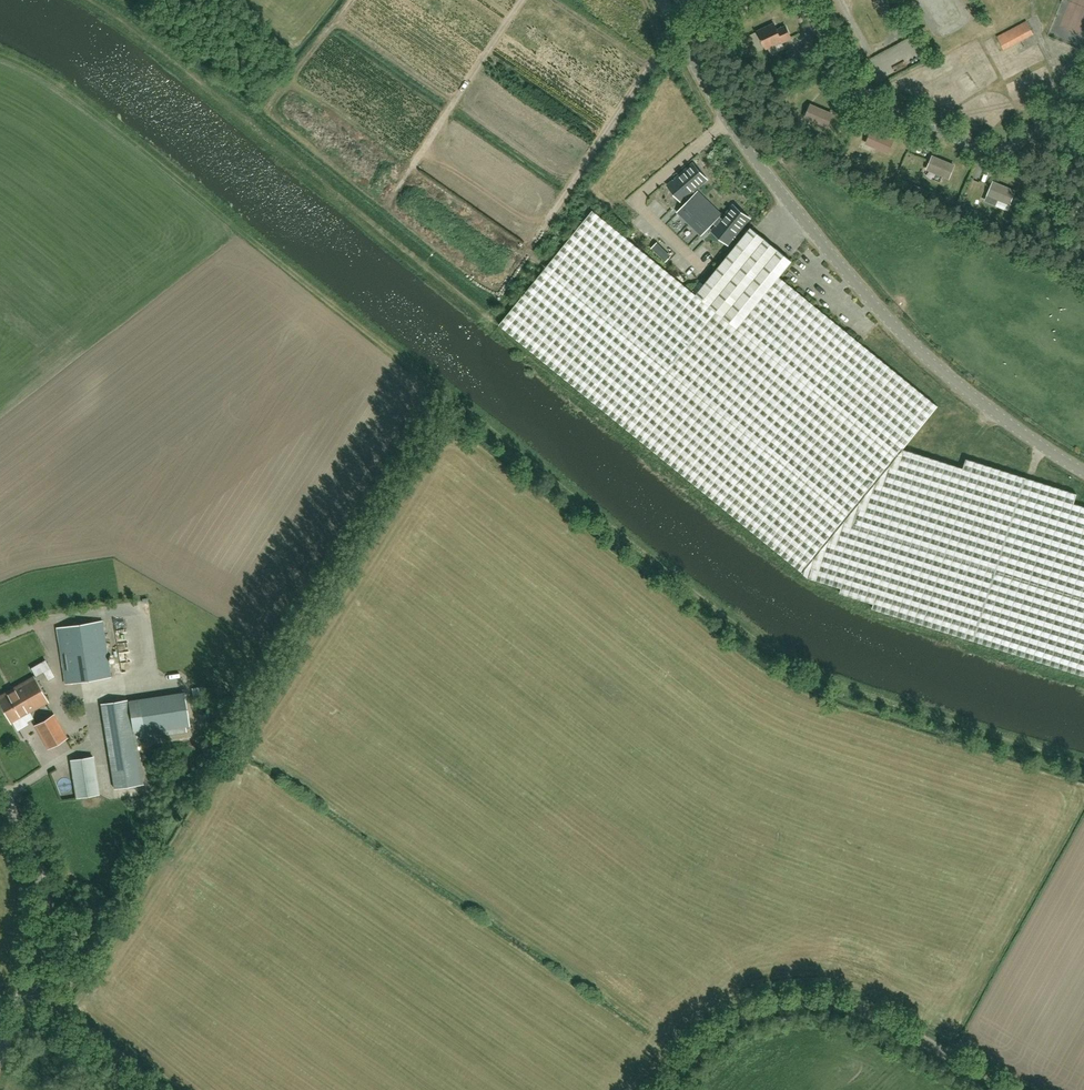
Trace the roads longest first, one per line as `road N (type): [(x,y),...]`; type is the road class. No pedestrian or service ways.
road 1 (track): [(1083,760),(779,657),(71,93),(0,56)]
road 2 (unclassified): [(1083,472),(977,401),(884,314),(736,136),(664,0)]
road 3 (track): [(523,0),(388,206),(265,109),(351,0)]
road 4 (track): [(412,172),(529,250),(661,51),(681,36)]
road 5 (residential): [(1007,1089),(893,1025),(849,1007),(799,1006),(753,1015),(709,1041),(668,1089)]
road 6 (unclassified): [(26,981),(42,929),(42,887),(0,795)]
road 7 (residential): [(165,1089),(26,981)]

